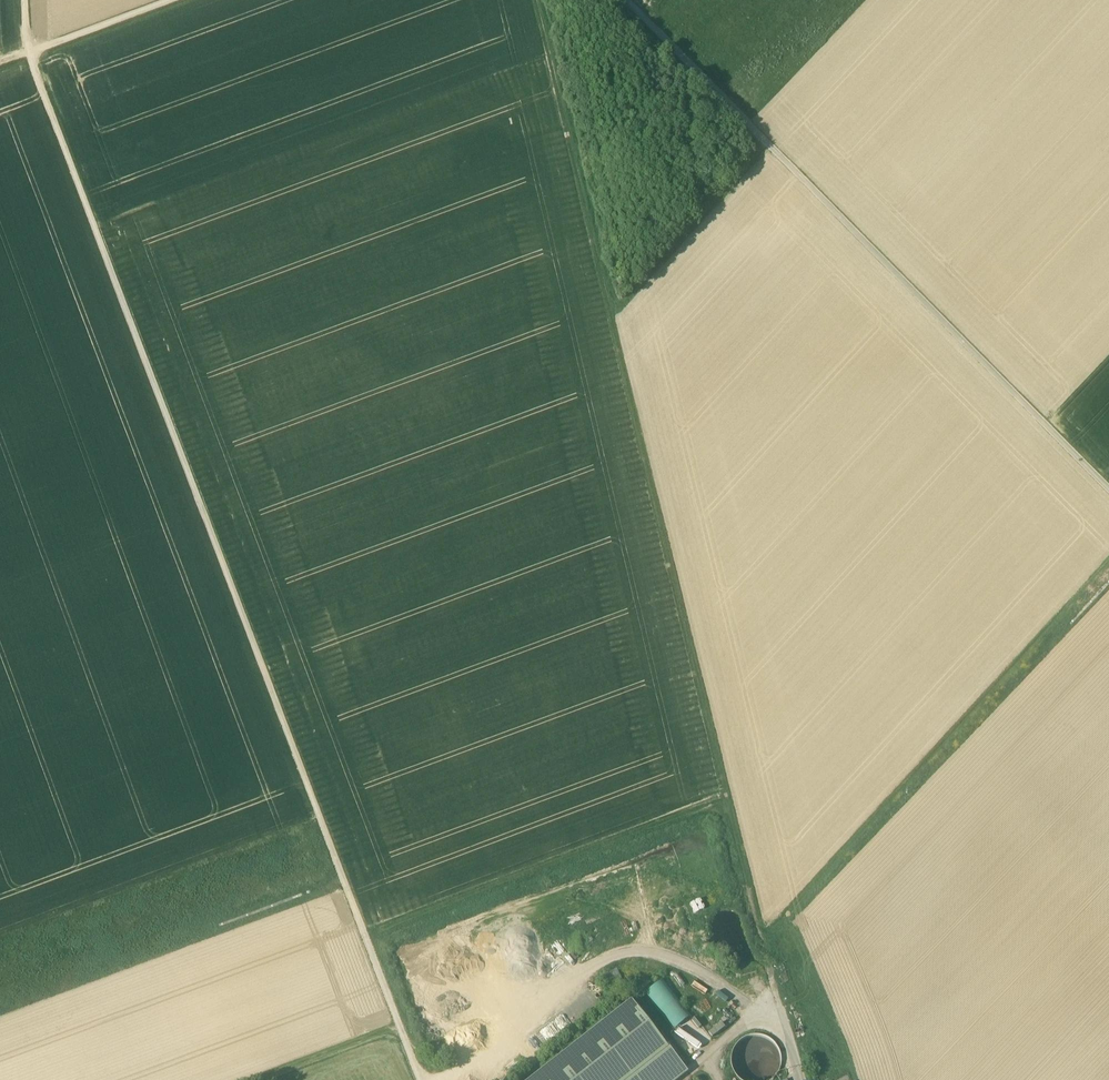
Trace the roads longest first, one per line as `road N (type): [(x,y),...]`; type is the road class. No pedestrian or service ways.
road 1 (track): [(538,0),(759,933),(802,1079)]
road 2 (track): [(26,0),(28,52),(399,1027)]
road 3 (track): [(1108,489),(630,0)]
road 4 (track): [(1108,571),(759,933)]
road 5 (track): [(167,0),(0,62)]
road 6 (track): [(254,1079),(399,1027)]

